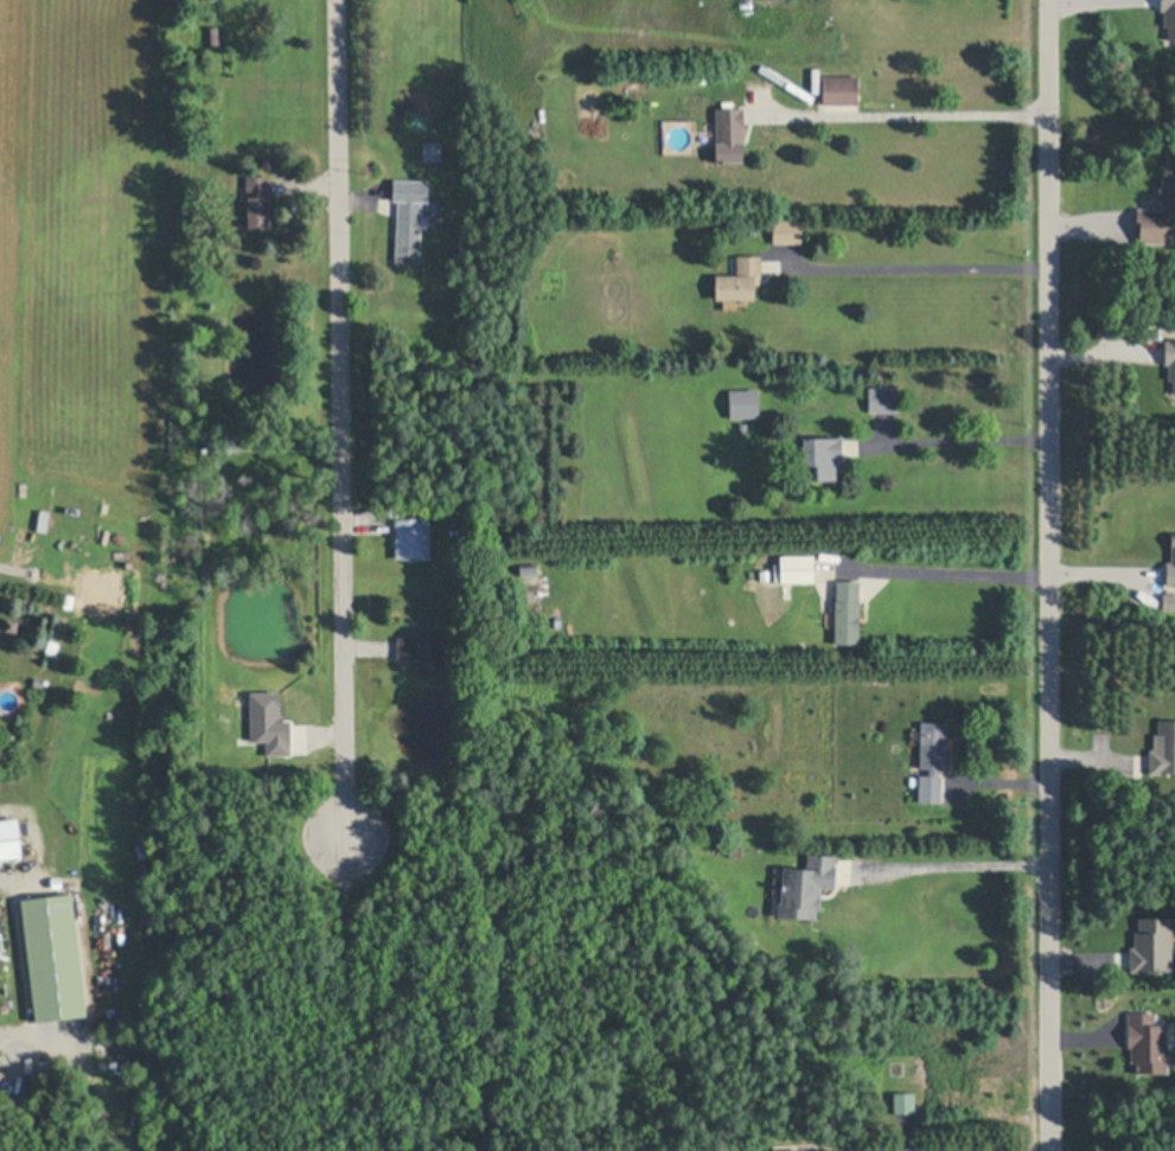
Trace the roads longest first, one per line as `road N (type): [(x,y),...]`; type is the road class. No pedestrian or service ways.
road 1 (residential): [(1052,1150),(1047,0)]
road 2 (residential): [(338,0),(344,839)]

